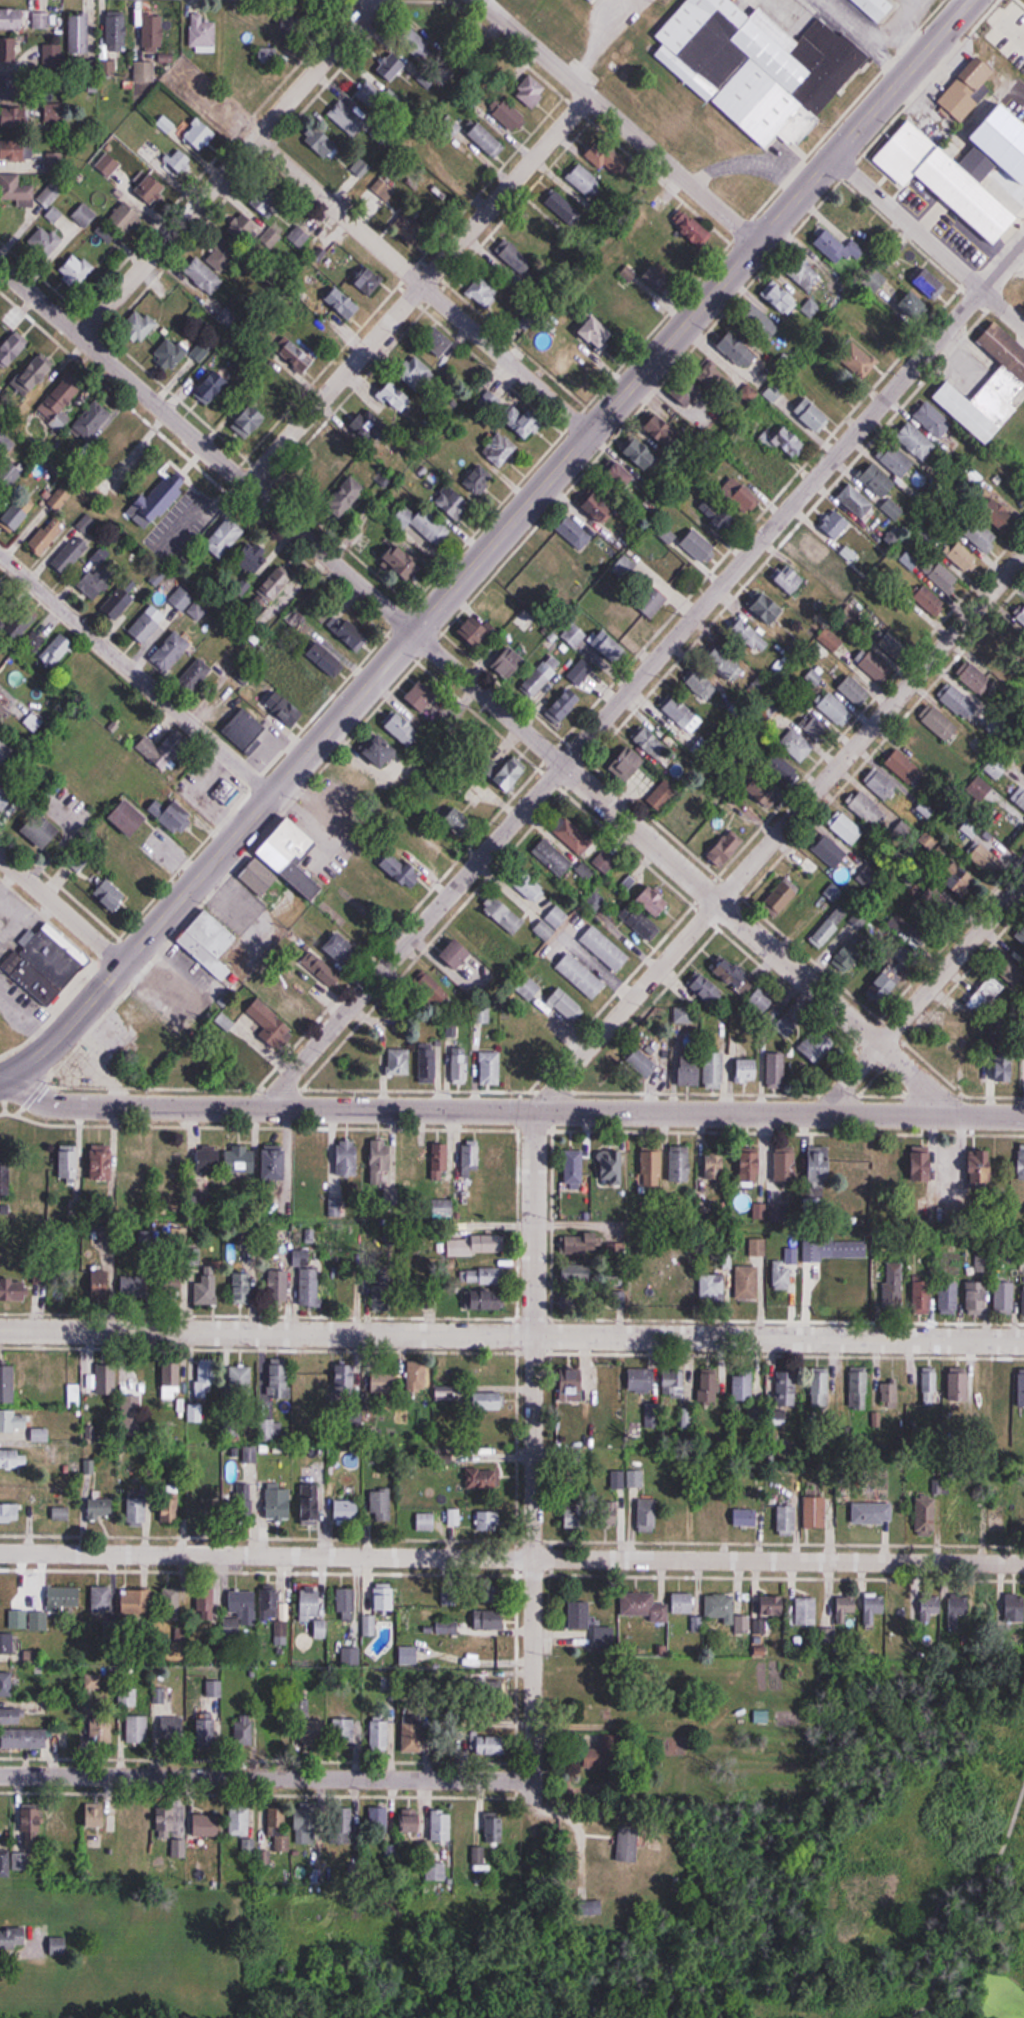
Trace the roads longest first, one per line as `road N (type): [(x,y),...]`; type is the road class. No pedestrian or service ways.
road 1 (tertiary): [(970,0),(276,795),(42,1053),(0,1082)]
road 2 (residential): [(1023,553),(535,1111),(531,1809)]
road 3 (residential): [(958,1115),(0,267)]
road 4 (residential): [(1023,244),(264,1109)]
road 5 (residential): [(1023,1564),(0,1552)]
road 6 (residential): [(1023,1341),(0,1330)]
road 7 (residential): [(1023,1117),(86,1107),(50,1102),(14,1074)]
road 8 (residential): [(532,1782),(0,1771)]
road 9 (residential): [(590,97),(247,486)]
road 10 (residential): [(376,0),(81,338)]
road 11 (residential): [(590,435),(257,138)]
road 12 (residential): [(761,241),(480,0)]
road 13 (residential): [(276,795),(0,555)]
road 14 (residential): [(1023,881),(823,1112)]
road 15 (residential): [(1023,327),(835,156)]
road 16 (residential): [(121,967),(0,865)]

